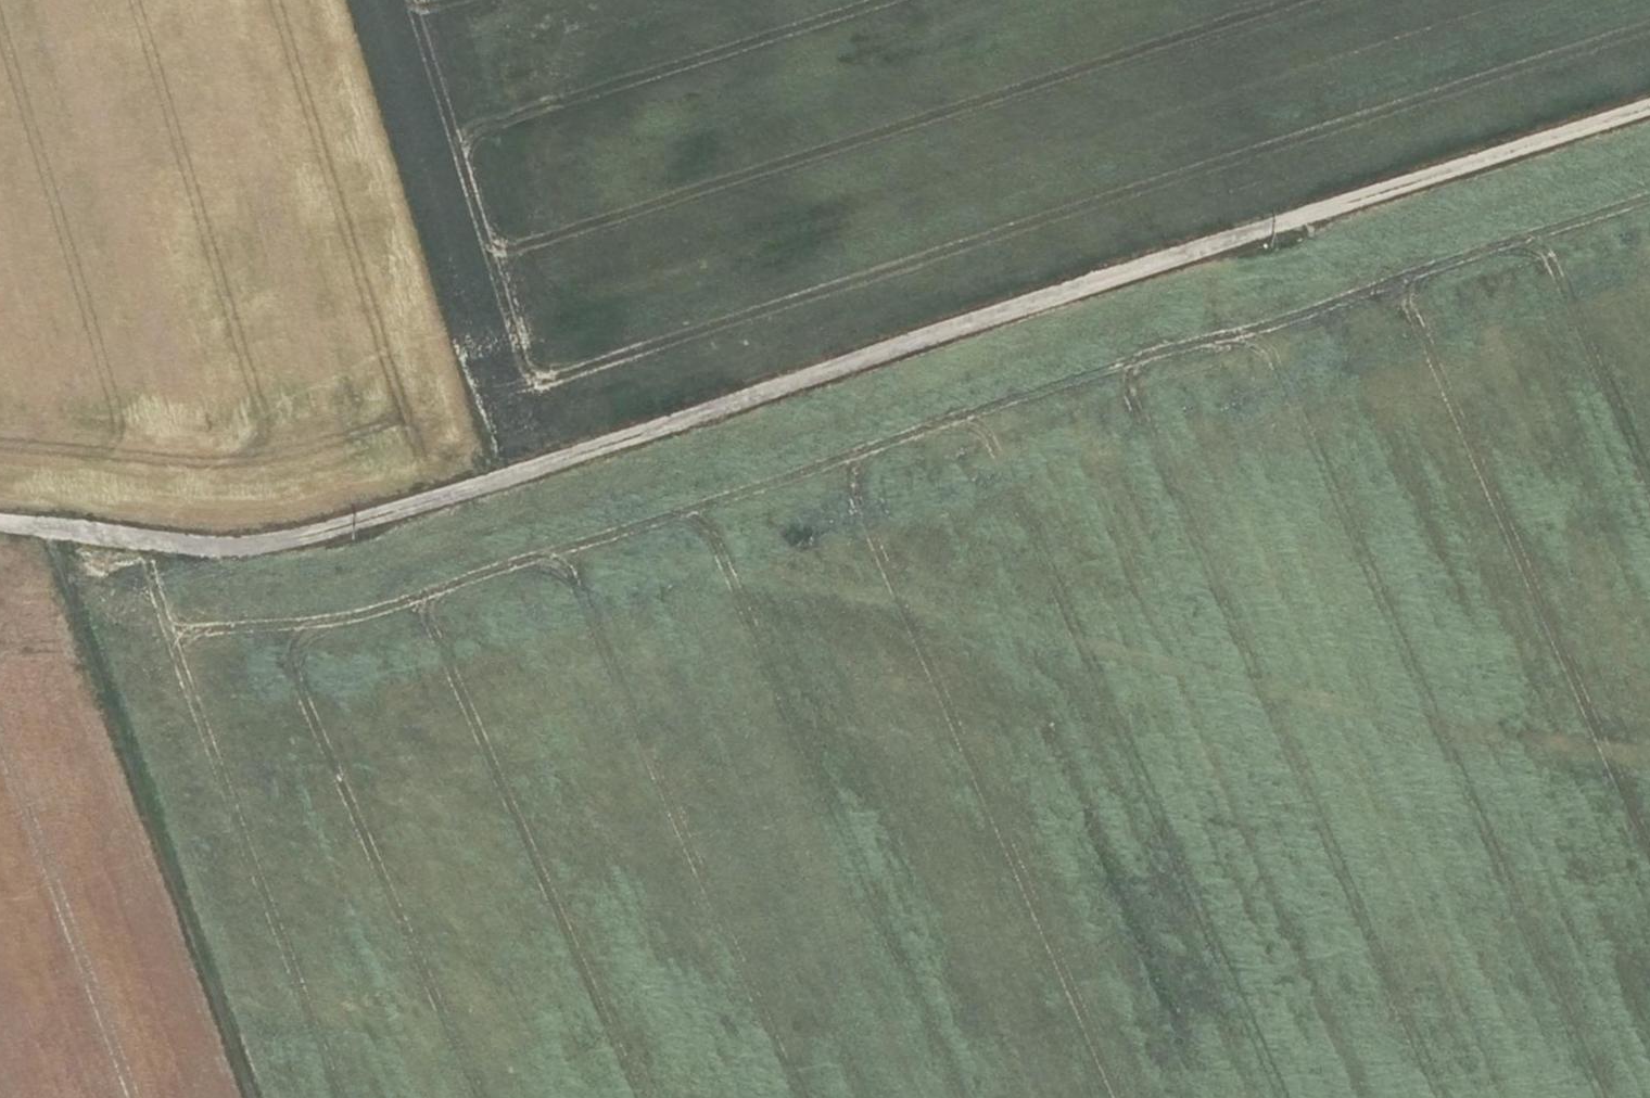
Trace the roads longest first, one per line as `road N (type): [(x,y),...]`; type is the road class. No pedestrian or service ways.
road 1 (track): [(0,522),(270,544),(1649,107)]

